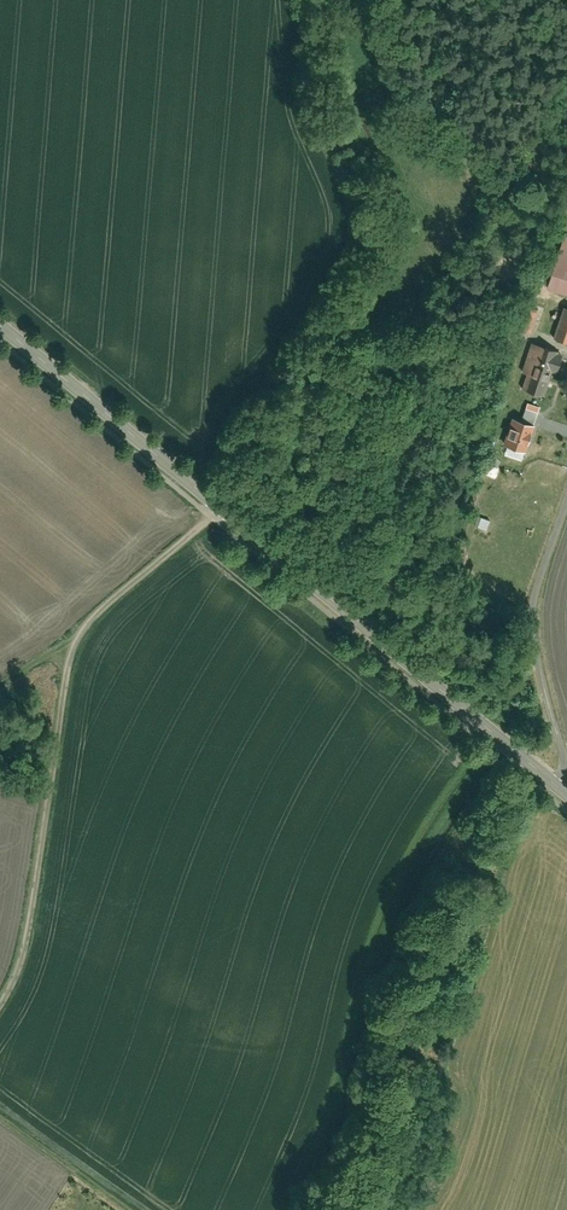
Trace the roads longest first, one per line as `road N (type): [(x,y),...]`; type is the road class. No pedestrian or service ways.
road 1 (tertiary): [(0,328),(557,784)]
road 2 (track): [(219,511),(86,625),(72,648),(21,958),(0,1000)]
road 3 (unclassified): [(566,496),(534,602),(539,668),(562,753),(557,784)]

